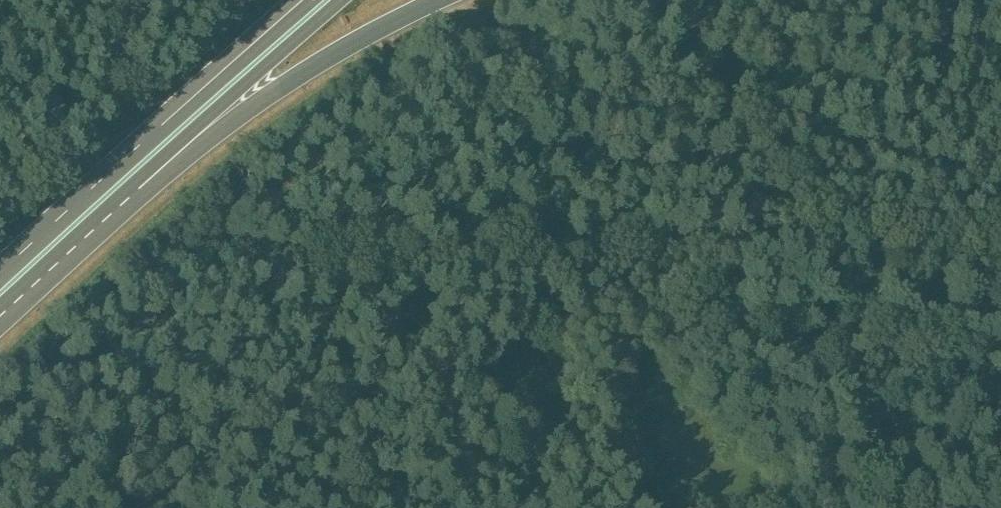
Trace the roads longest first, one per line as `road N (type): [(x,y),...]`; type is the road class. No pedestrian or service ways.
road 1 (trunk): [(304,0),(0,277)]
road 2 (trunk): [(153,166),(330,56),(438,0)]
road 3 (trunk): [(153,166),(341,0)]
road 4 (trunk): [(0,314),(153,166)]

